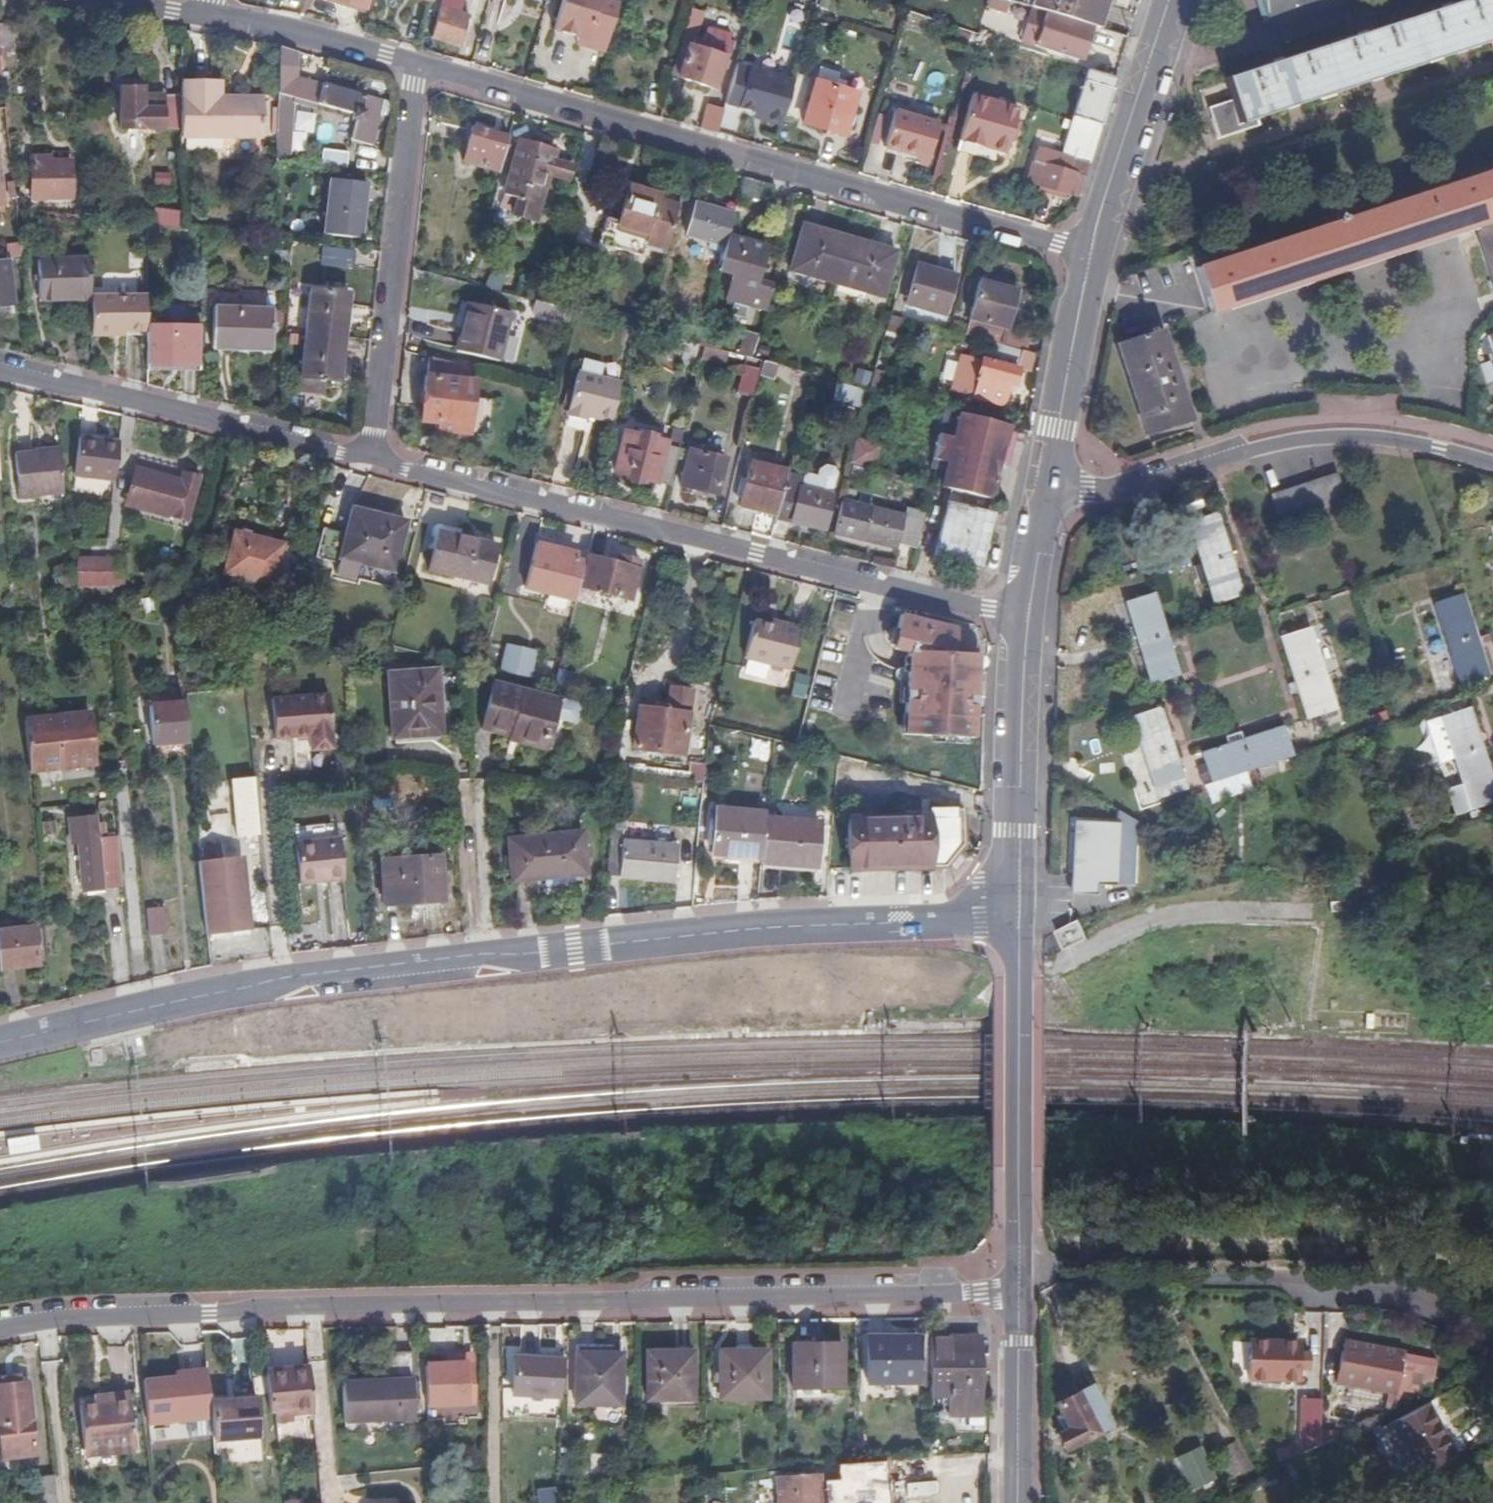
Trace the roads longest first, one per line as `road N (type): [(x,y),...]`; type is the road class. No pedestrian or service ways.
road 1 (residential): [(0,1042),(284,977),(751,929),(1020,919)]
road 2 (unclassified): [(1019,1292),(268,1307),(0,1329)]
road 3 (residential): [(1090,257),(411,67)]
road 4 (residential): [(377,462),(1029,620)]
road 5 (residential): [(1492,461),(1428,442),(1305,433),(1113,492),(1047,490)]
road 6 (residential): [(377,462),(411,67)]
road 7 (tertiary): [(1019,1292),(1020,919)]
road 8 (tertiary): [(1020,919),(1017,786),(1029,620)]
road 9 (tertiary): [(1090,257),(1170,0)]
road 10 (residential): [(130,402),(377,462)]
road 11 (tertiary): [(1047,490),(1090,257)]
road 12 (residential): [(1492,1328),(1374,1281),(1272,1272)]
road 13 (residential): [(411,67),(198,19)]
road 14 (tertiary): [(1018,1502),(1019,1292)]
road 15 (residential): [(130,402),(115,556)]
road 16 (residential): [(0,371),(130,402)]
road 17 (tertiary): [(1029,620),(1047,490)]

